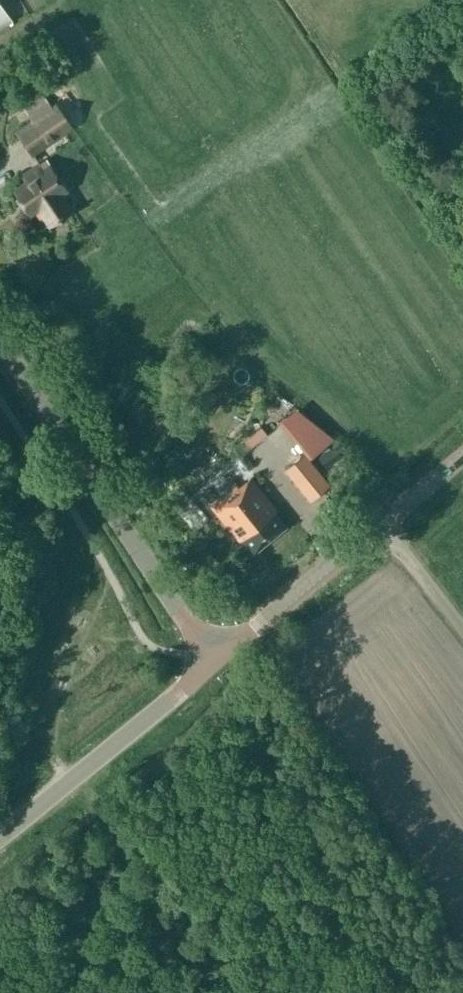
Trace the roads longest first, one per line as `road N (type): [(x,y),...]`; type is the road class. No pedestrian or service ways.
road 1 (tertiary): [(216,662),(0,342)]
road 2 (tertiary): [(216,662),(462,461)]
road 3 (tertiary): [(0,834),(216,662)]
road 4 (track): [(462,627),(383,528)]

